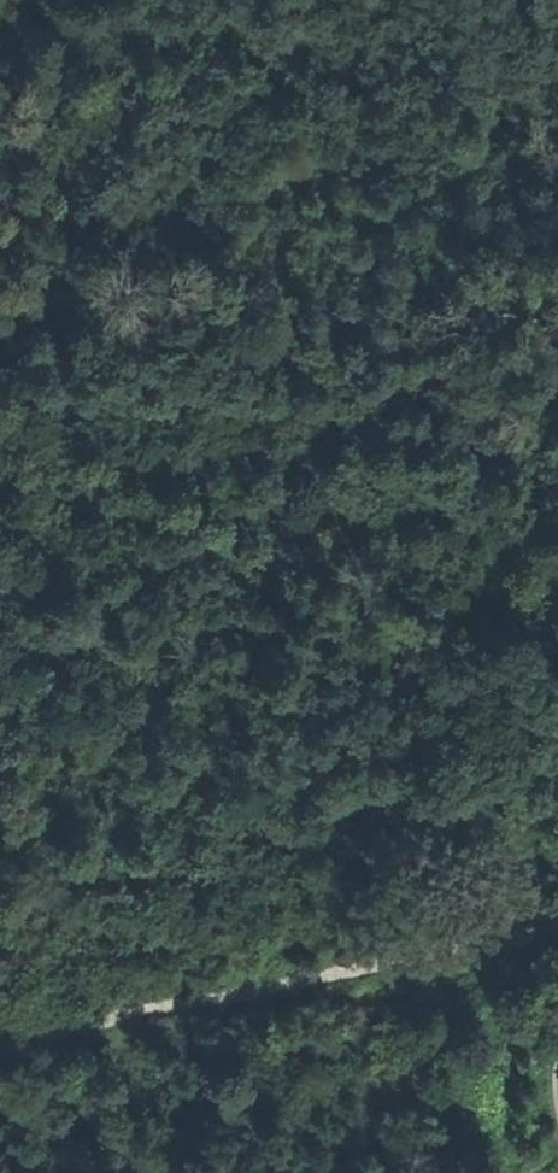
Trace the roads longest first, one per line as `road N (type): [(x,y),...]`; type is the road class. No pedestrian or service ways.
road 1 (track): [(0,1042),(557,924)]

